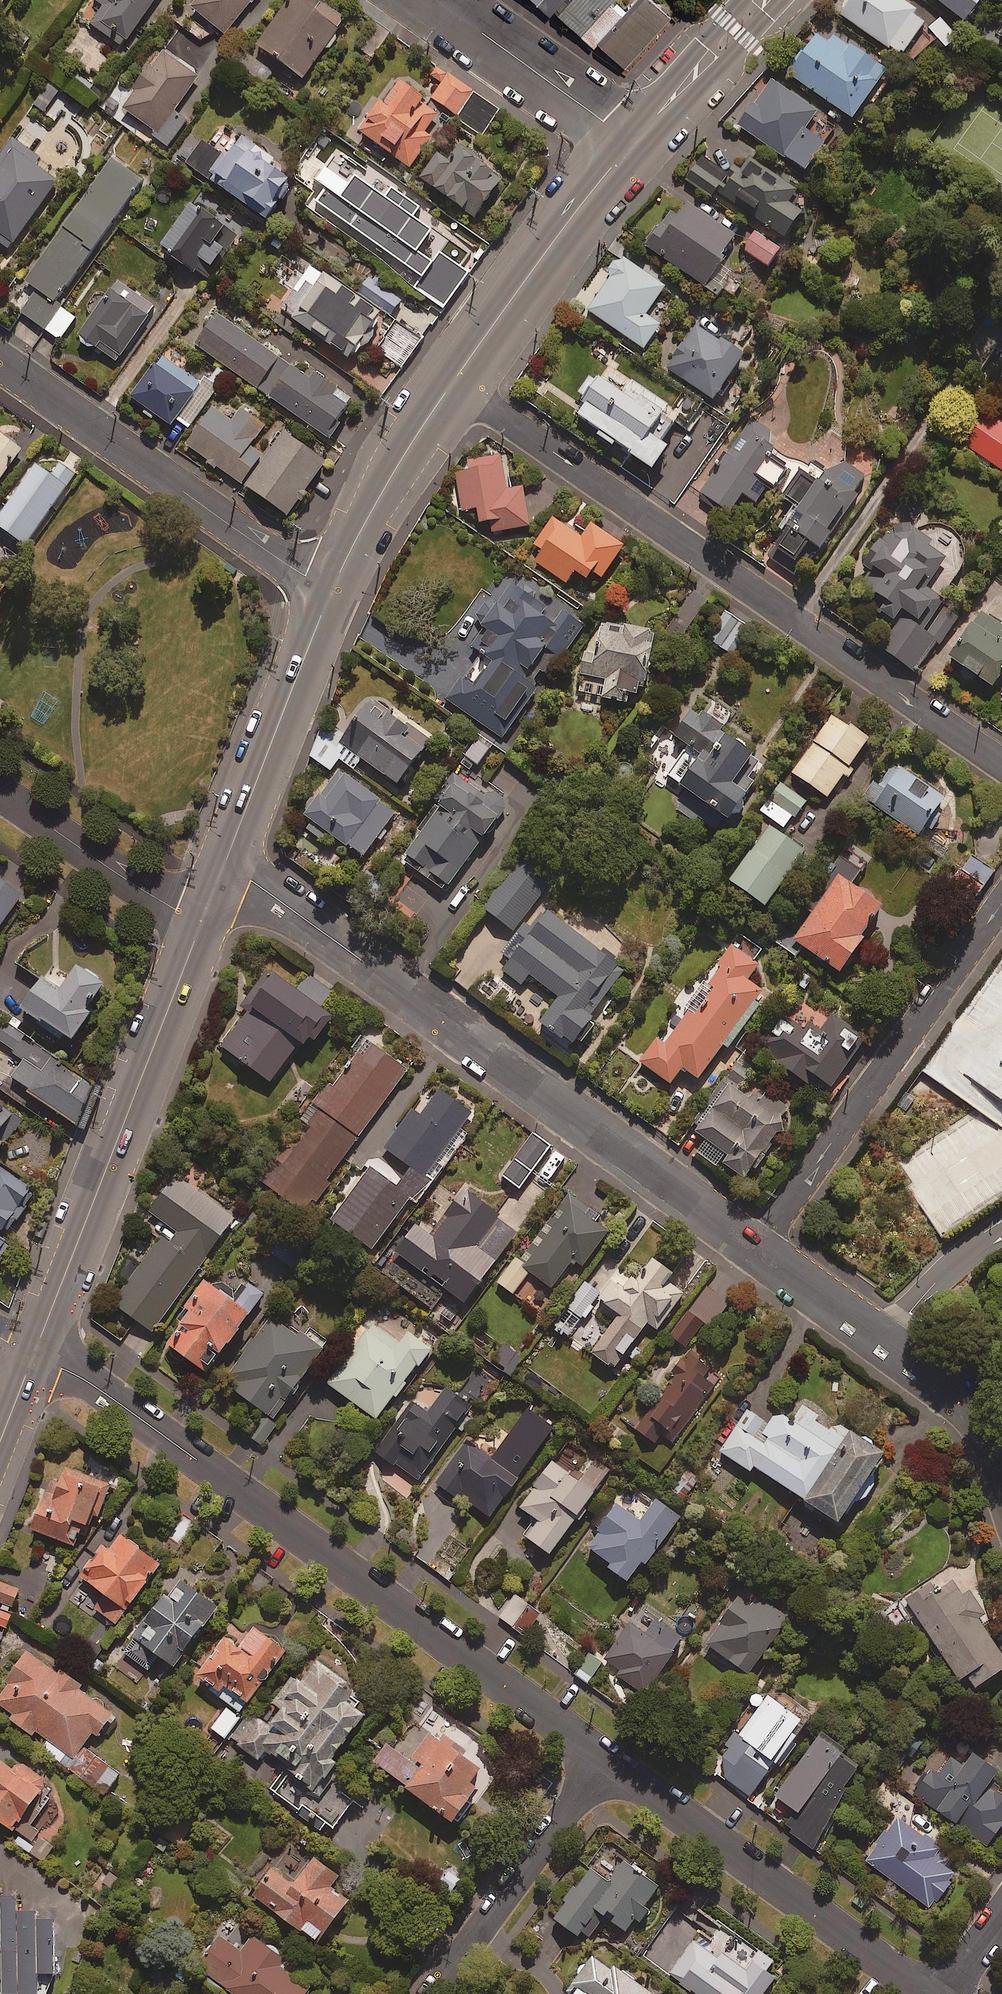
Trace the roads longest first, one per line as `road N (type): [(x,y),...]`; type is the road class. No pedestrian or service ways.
road 1 (residential): [(602,1763),(129,1409),(33,1354)]
road 2 (residential): [(453,380),(1001,761)]
road 3 (residential): [(755,1249),(255,884),(223,869)]
road 4 (tertiary): [(202,923),(33,1354)]
road 5 (residential): [(1001,902),(755,1249)]
road 6 (residential): [(0,361),(331,591)]
road 7 (residential): [(925,1993),(602,1763)]
road 8 (residential): [(1001,1489),(966,1402),(755,1249)]
road 9 (tertiary): [(633,142),(453,380)]
road 10 (tertiary): [(331,591),(223,869)]
road 11 (residential): [(602,1763),(433,1993)]
road 12 (tertiary): [(453,380),(331,591)]
road 13 (residential): [(435,0),(633,142)]
road 14 (residential): [(0,795),(202,923)]
road 15 (tertiary): [(760,0),(633,142)]

